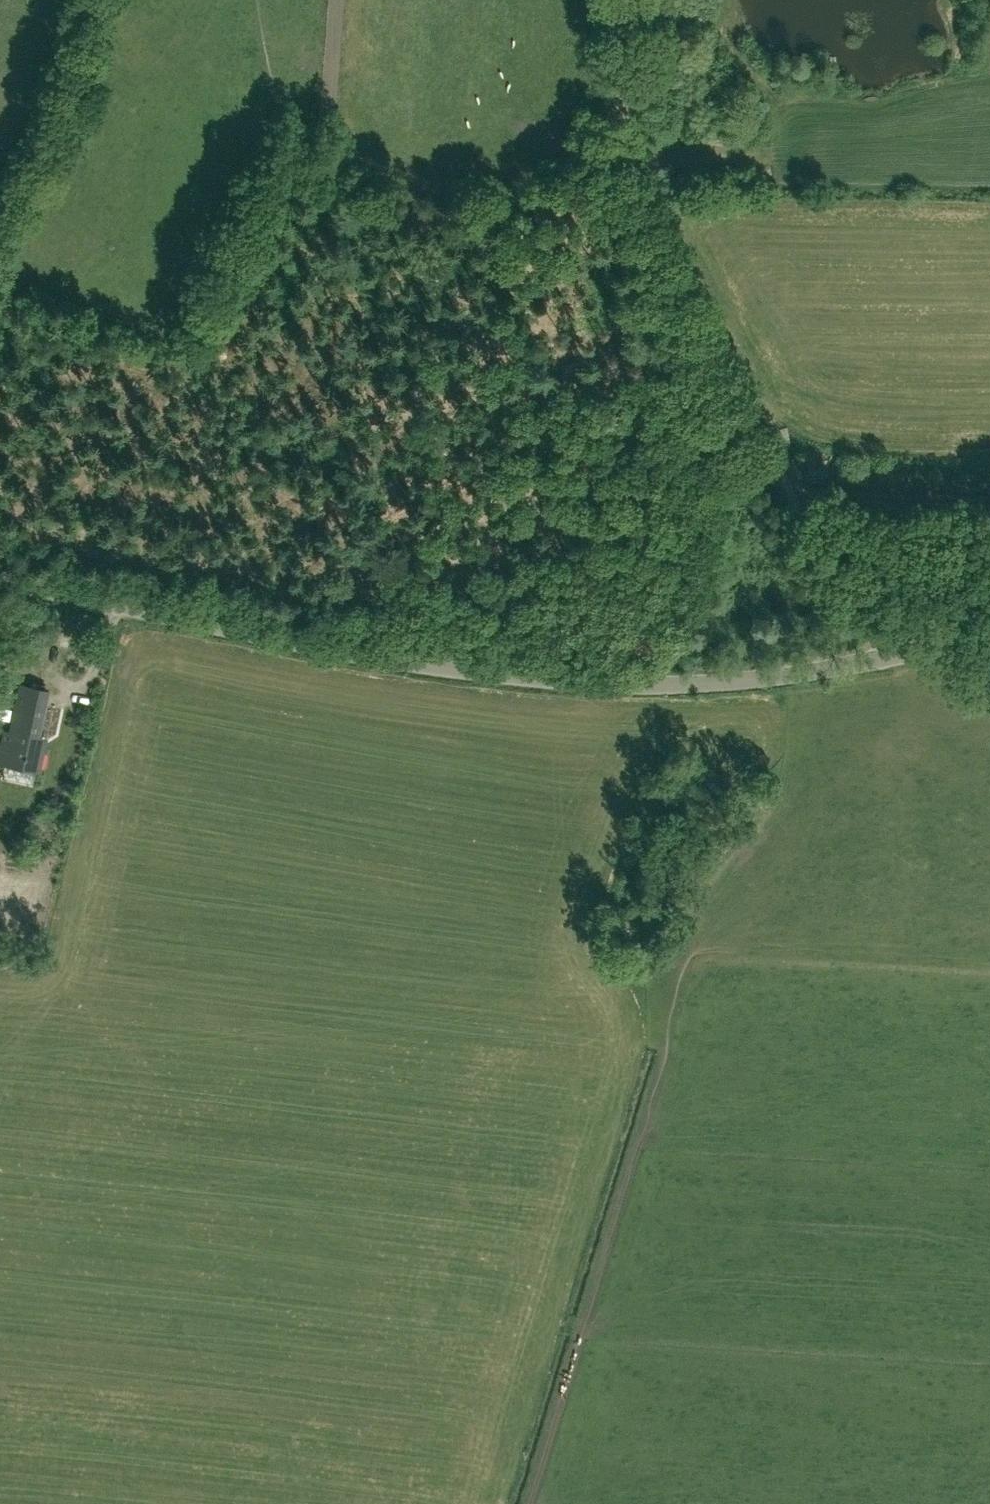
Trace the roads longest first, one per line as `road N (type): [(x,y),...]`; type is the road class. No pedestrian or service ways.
road 1 (tertiary): [(989,646),(776,685),(637,685),(369,654),(0,581)]

